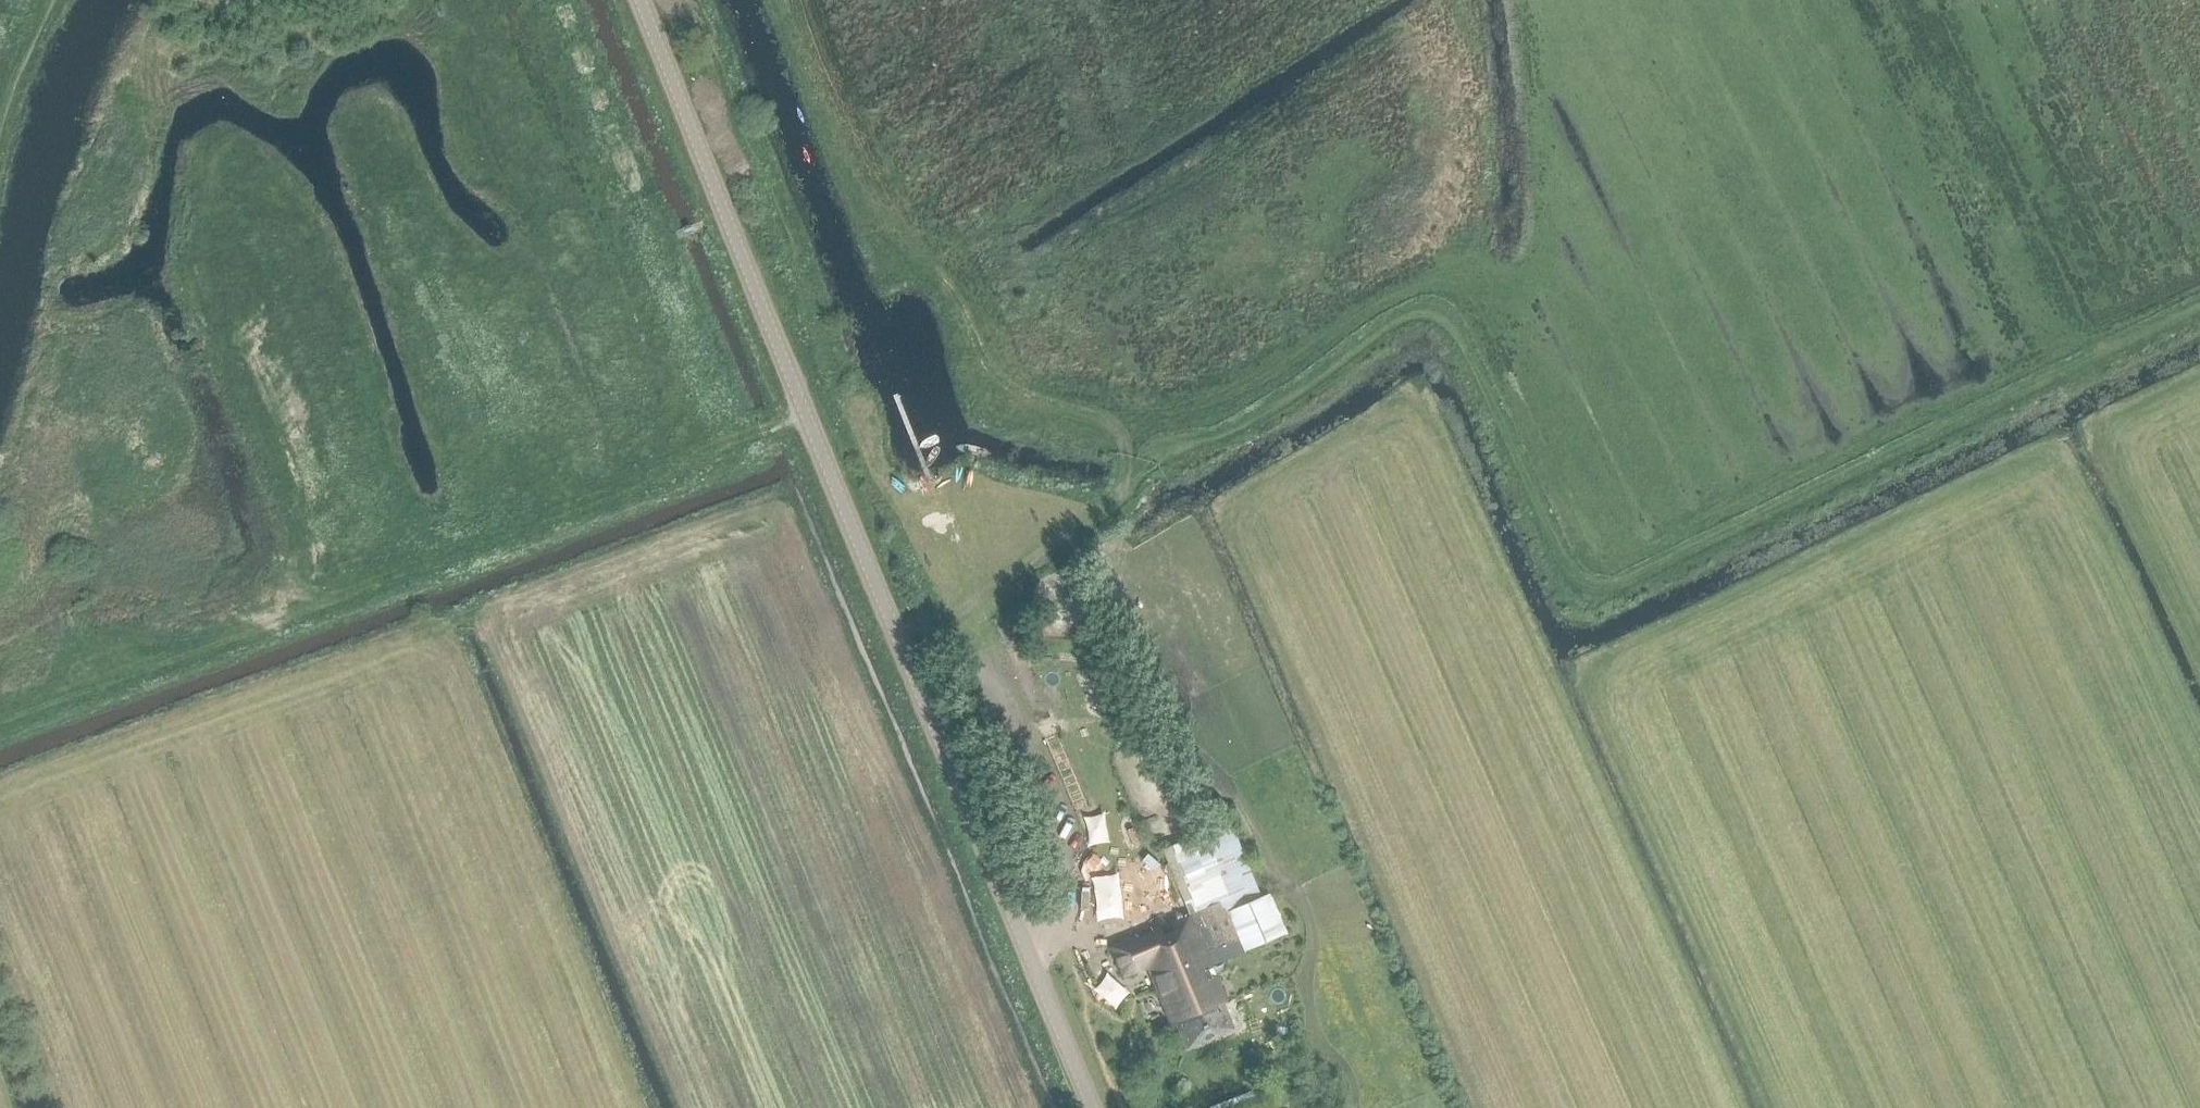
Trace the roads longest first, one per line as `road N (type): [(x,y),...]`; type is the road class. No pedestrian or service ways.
road 1 (tertiary): [(1091,1107),(640,0)]

